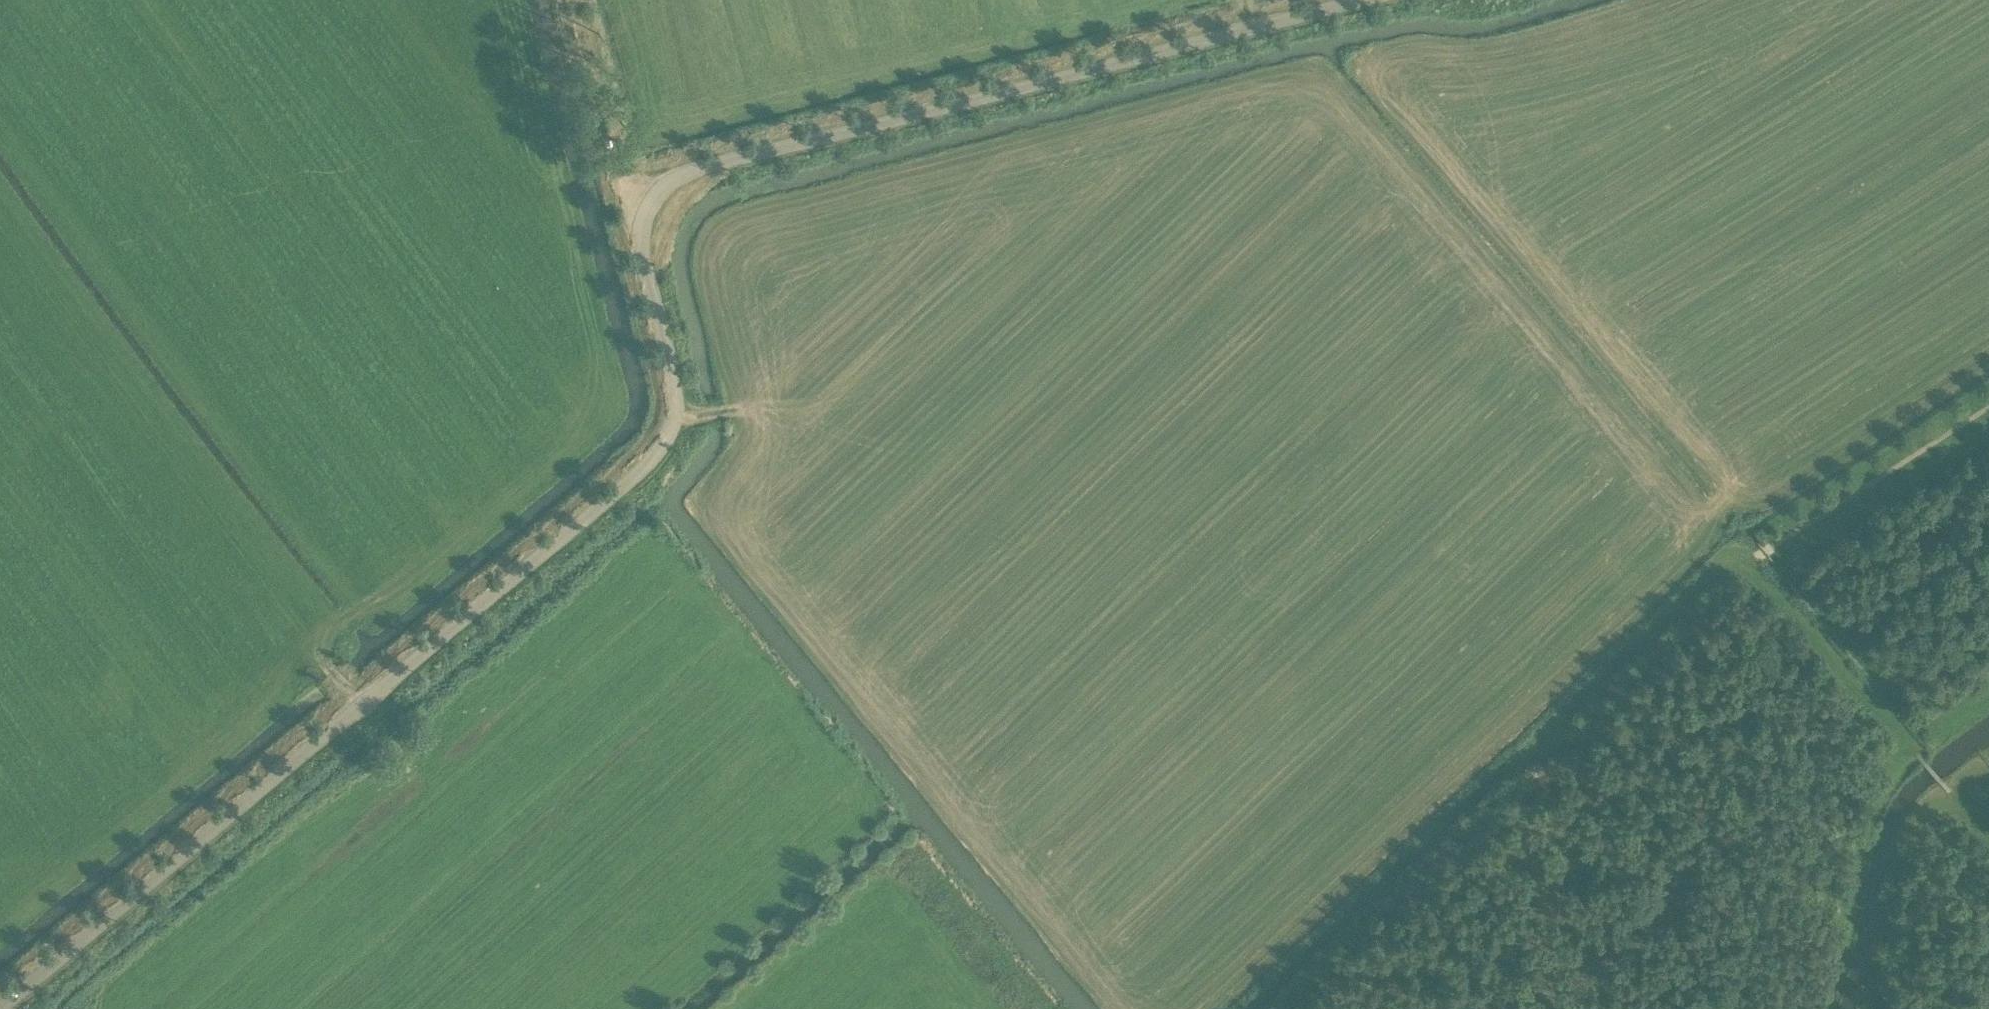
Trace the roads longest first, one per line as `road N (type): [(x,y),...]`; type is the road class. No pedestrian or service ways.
road 1 (unclassified): [(1,1008),(644,469),(676,411),(674,368),(641,245),(650,204),(669,182),(1355,0)]
road 2 (track): [(673,420),(748,409),(759,511),(1131,973)]
road 3 (track): [(310,645),(414,758)]

